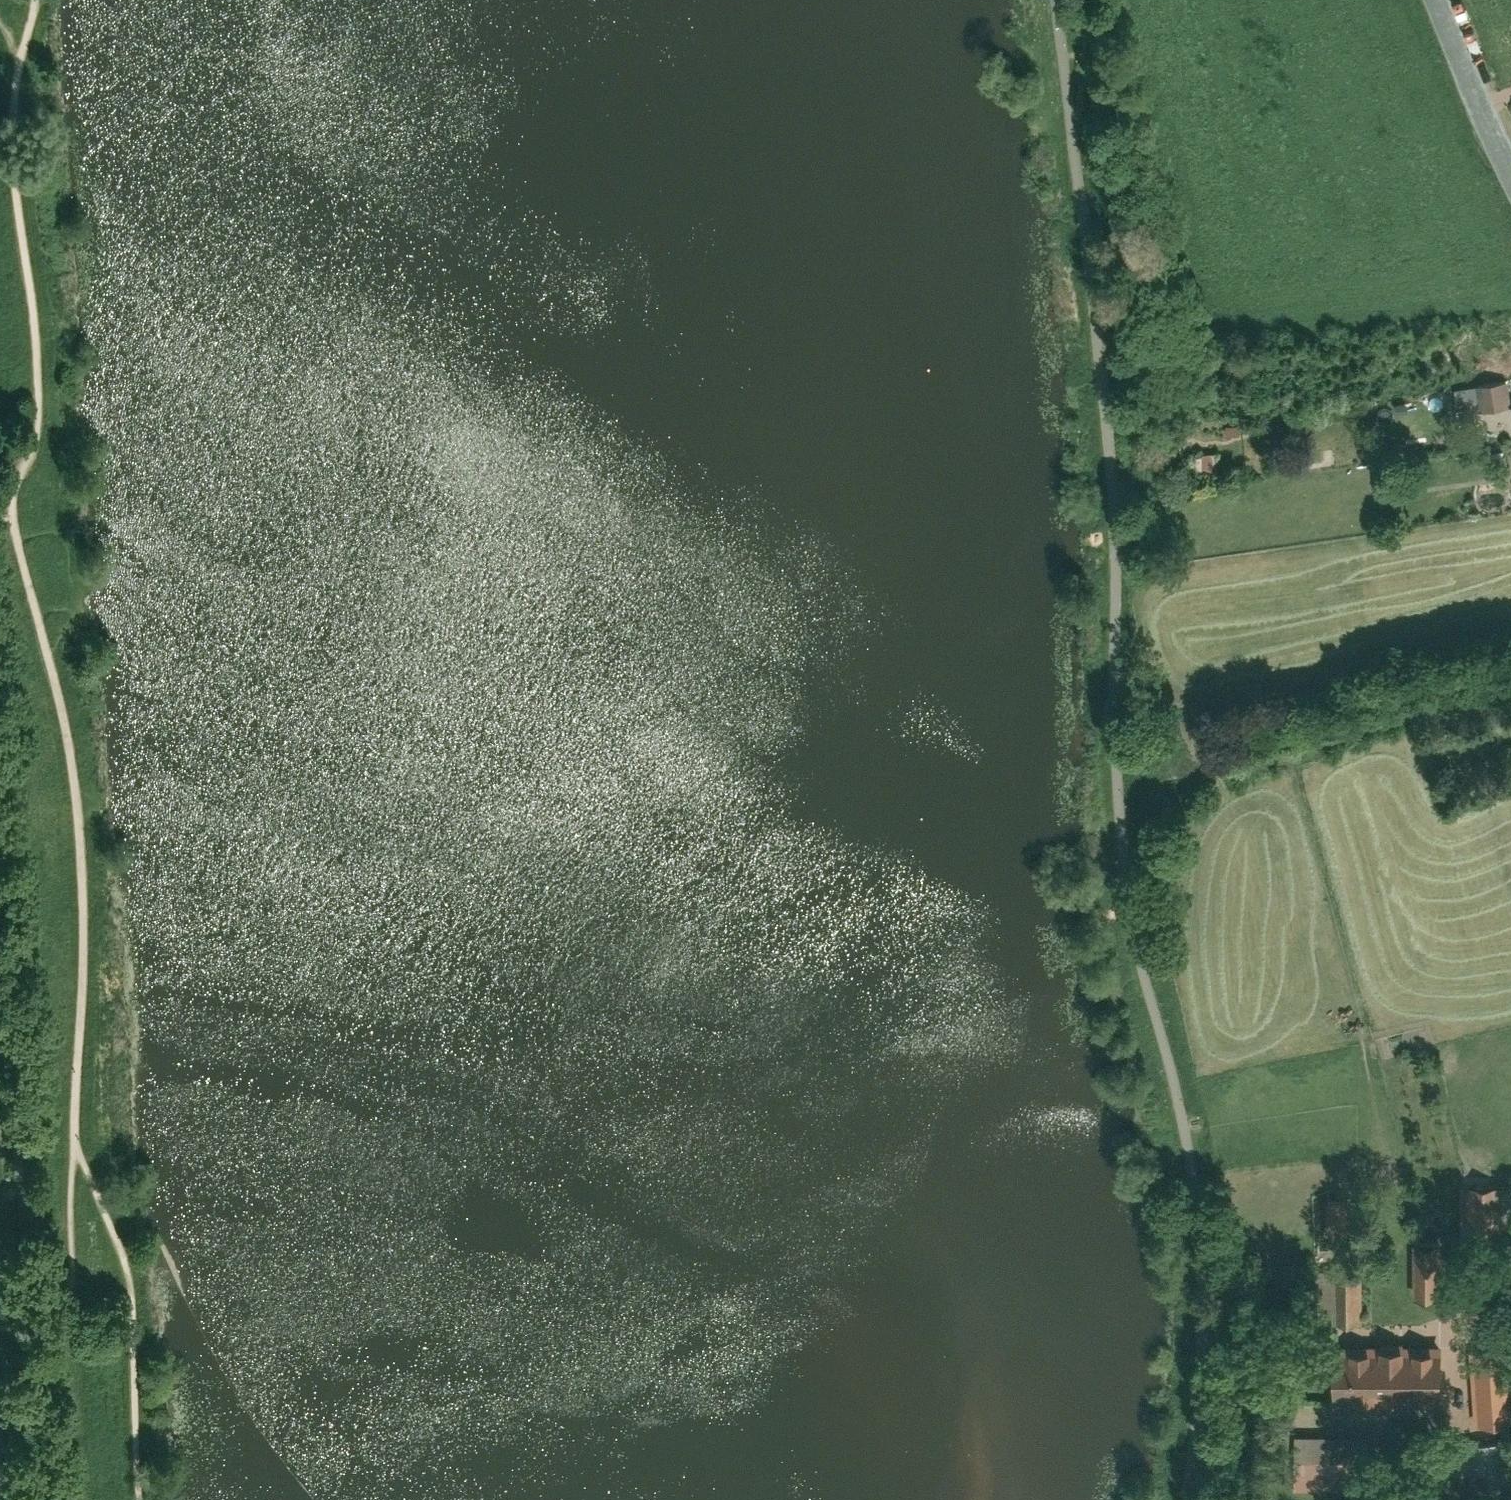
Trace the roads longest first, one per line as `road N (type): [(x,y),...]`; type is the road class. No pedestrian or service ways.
road 1 (residential): [(1439,0),(1510,172)]

